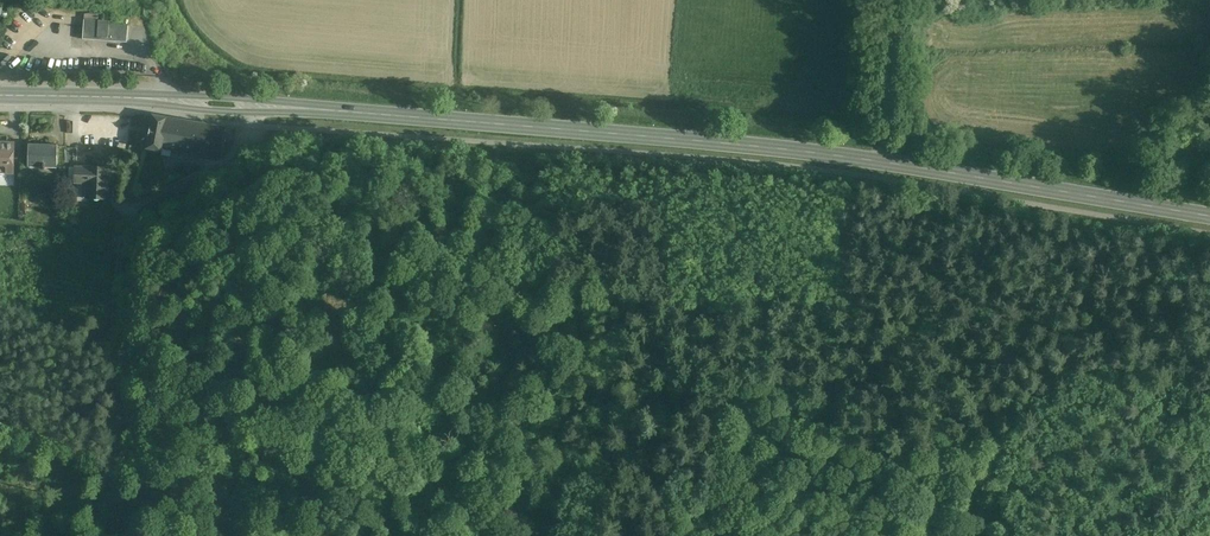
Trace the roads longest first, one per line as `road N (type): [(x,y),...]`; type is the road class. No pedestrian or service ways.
road 1 (primary): [(1209,216),(814,153),(339,112),(0,95)]
road 2 (track): [(120,535),(128,470),(119,218),(275,126)]
road 3 (track): [(714,340),(706,535)]
road 4 (track): [(986,535),(998,372)]

